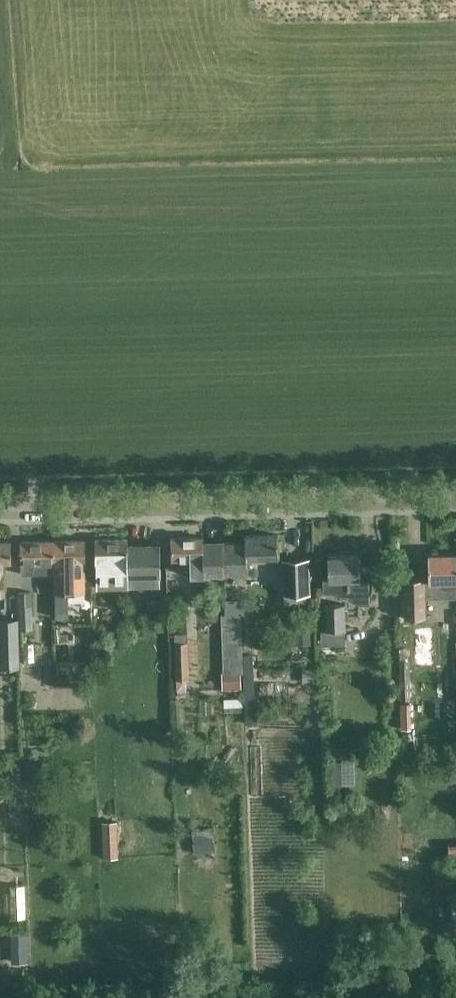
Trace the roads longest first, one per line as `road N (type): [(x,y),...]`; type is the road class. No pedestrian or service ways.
road 1 (unclassified): [(0,508),(455,498)]

